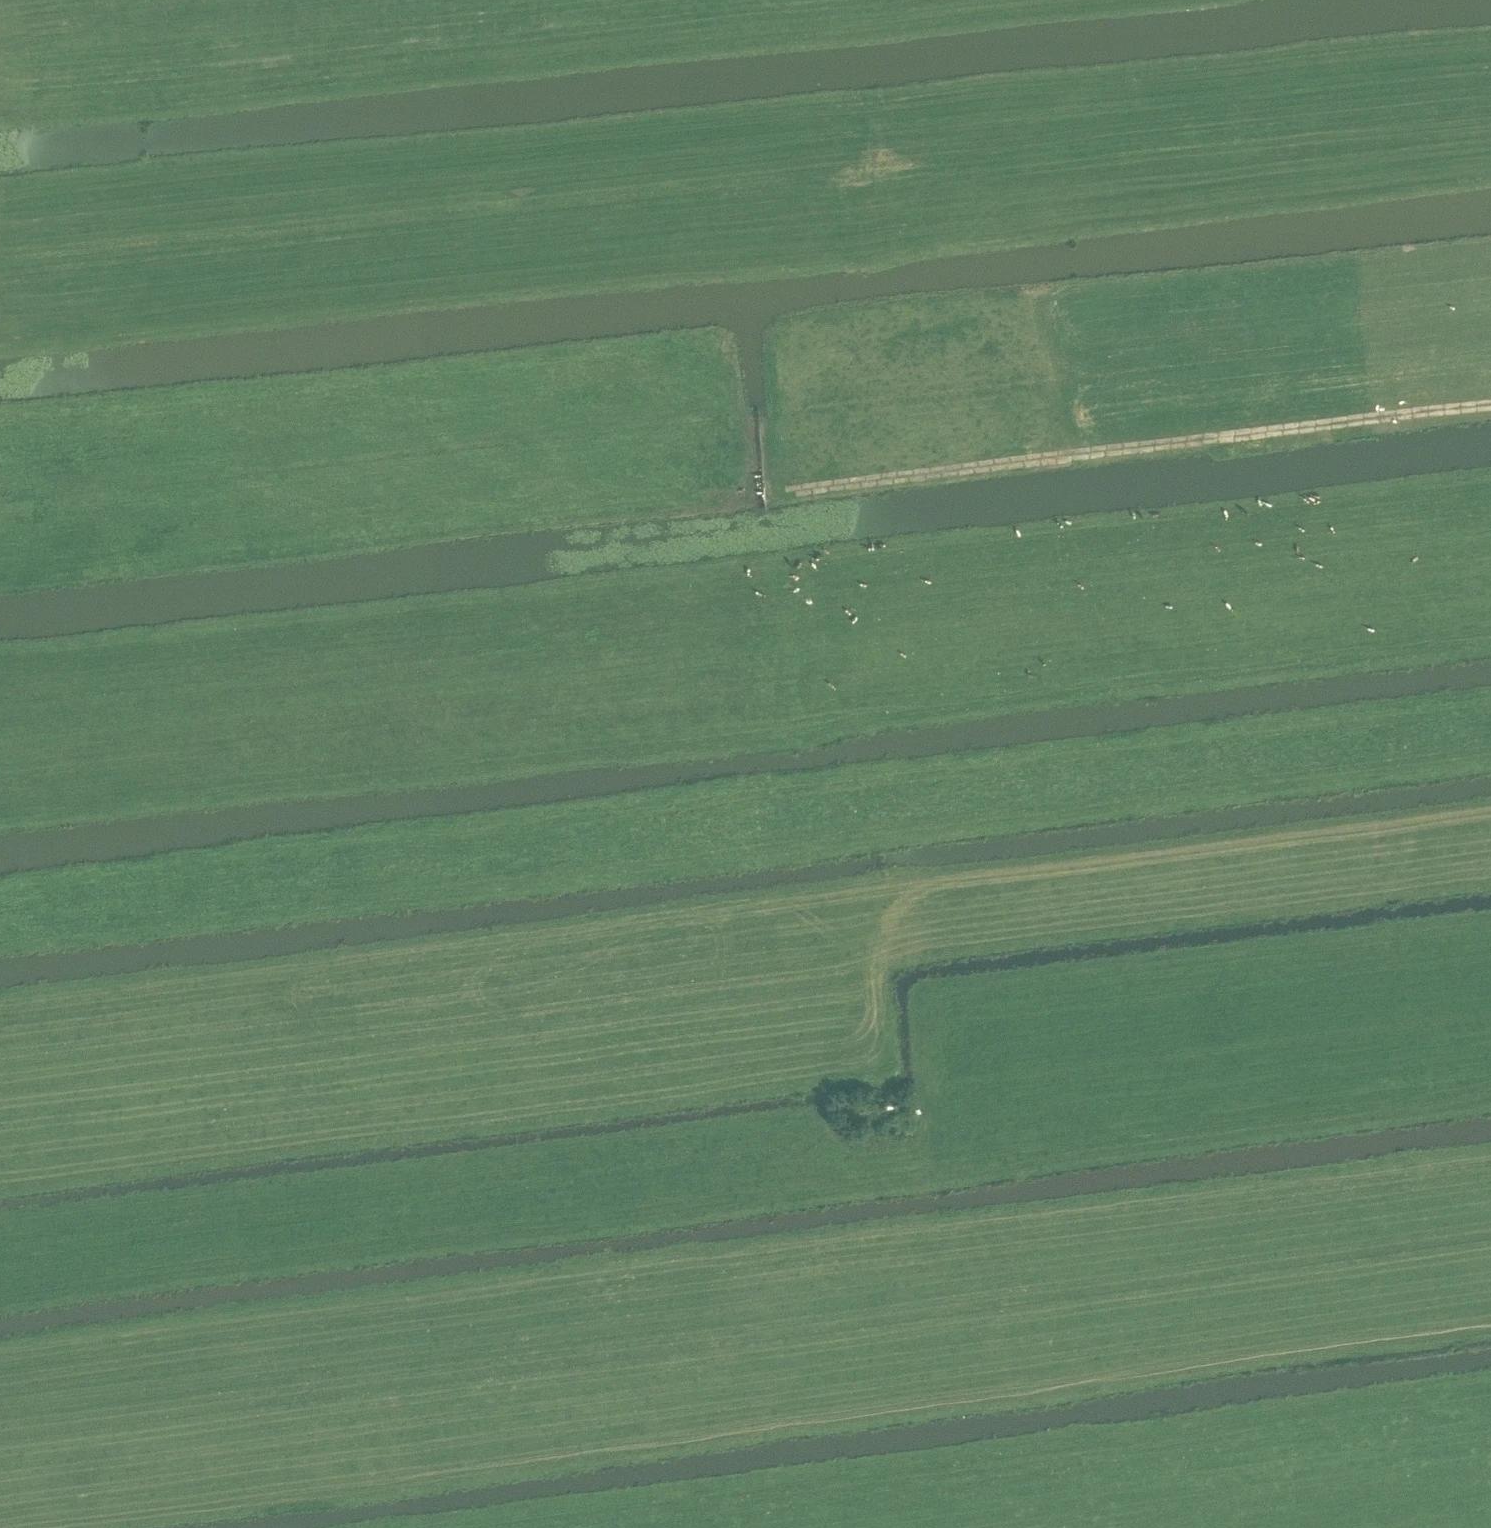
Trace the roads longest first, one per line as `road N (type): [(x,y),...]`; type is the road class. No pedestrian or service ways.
road 1 (track): [(0,580),(1490,403)]

